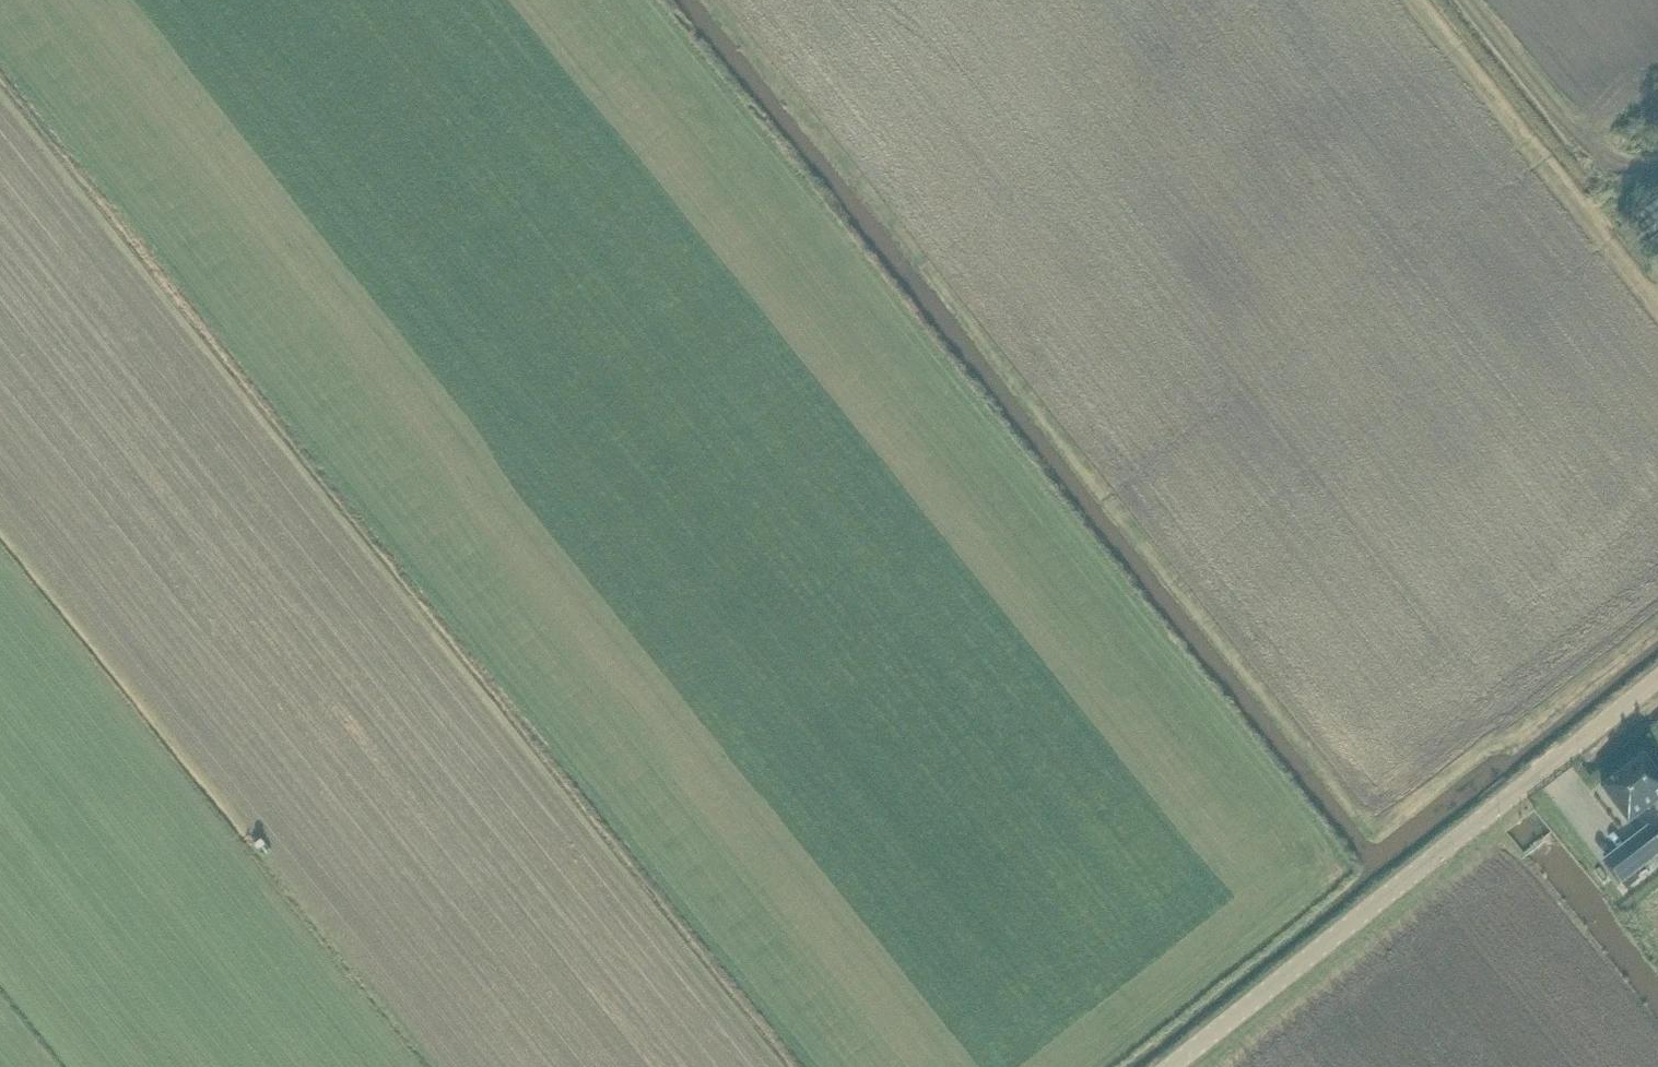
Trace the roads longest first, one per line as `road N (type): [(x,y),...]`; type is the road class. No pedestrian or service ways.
road 1 (unclassified): [(1171,1066),(1657,681)]

